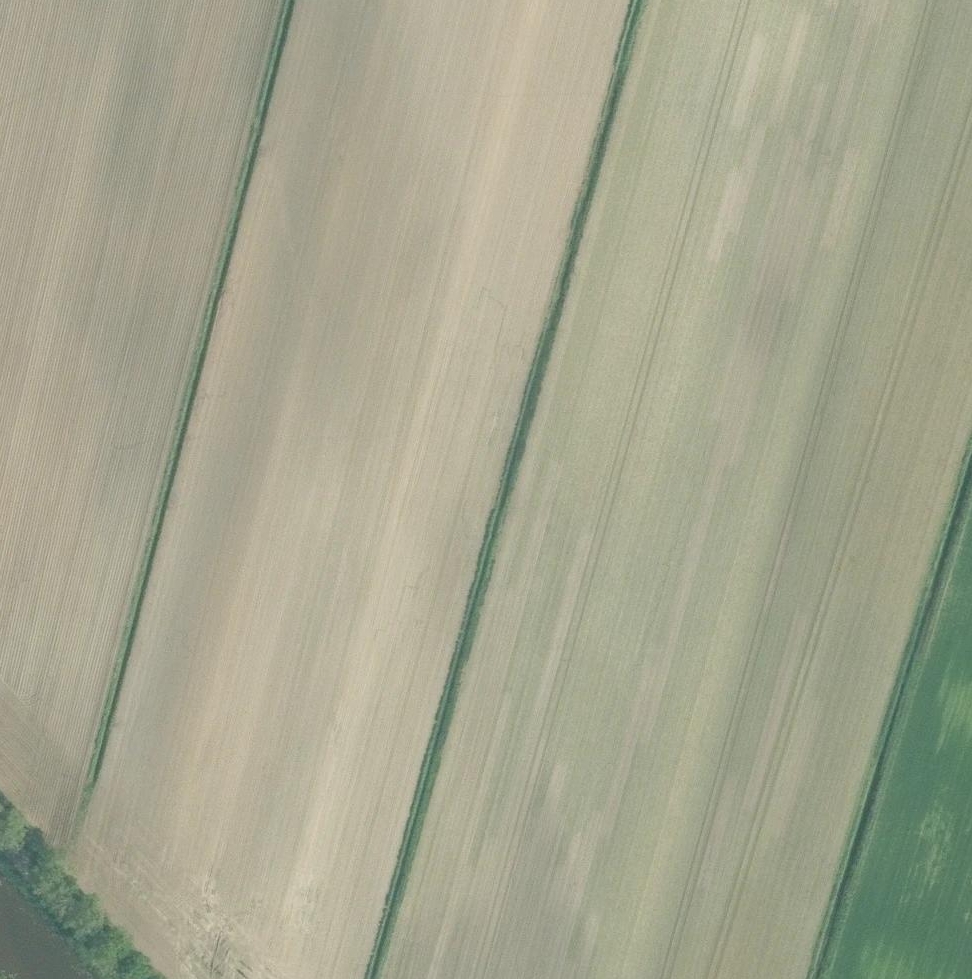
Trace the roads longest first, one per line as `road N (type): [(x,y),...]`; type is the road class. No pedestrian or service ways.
road 1 (track): [(140,978),(0,827)]

